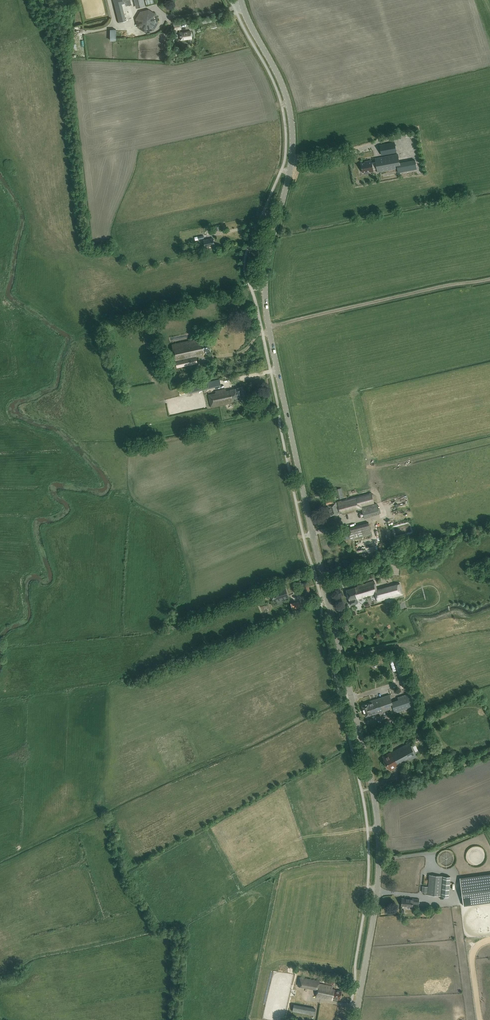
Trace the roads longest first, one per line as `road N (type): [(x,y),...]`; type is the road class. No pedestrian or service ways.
road 1 (secondary): [(355,1019),(378,893),(377,819),(267,311),(291,116),(242,0)]
road 2 (track): [(268,326),(489,279)]

